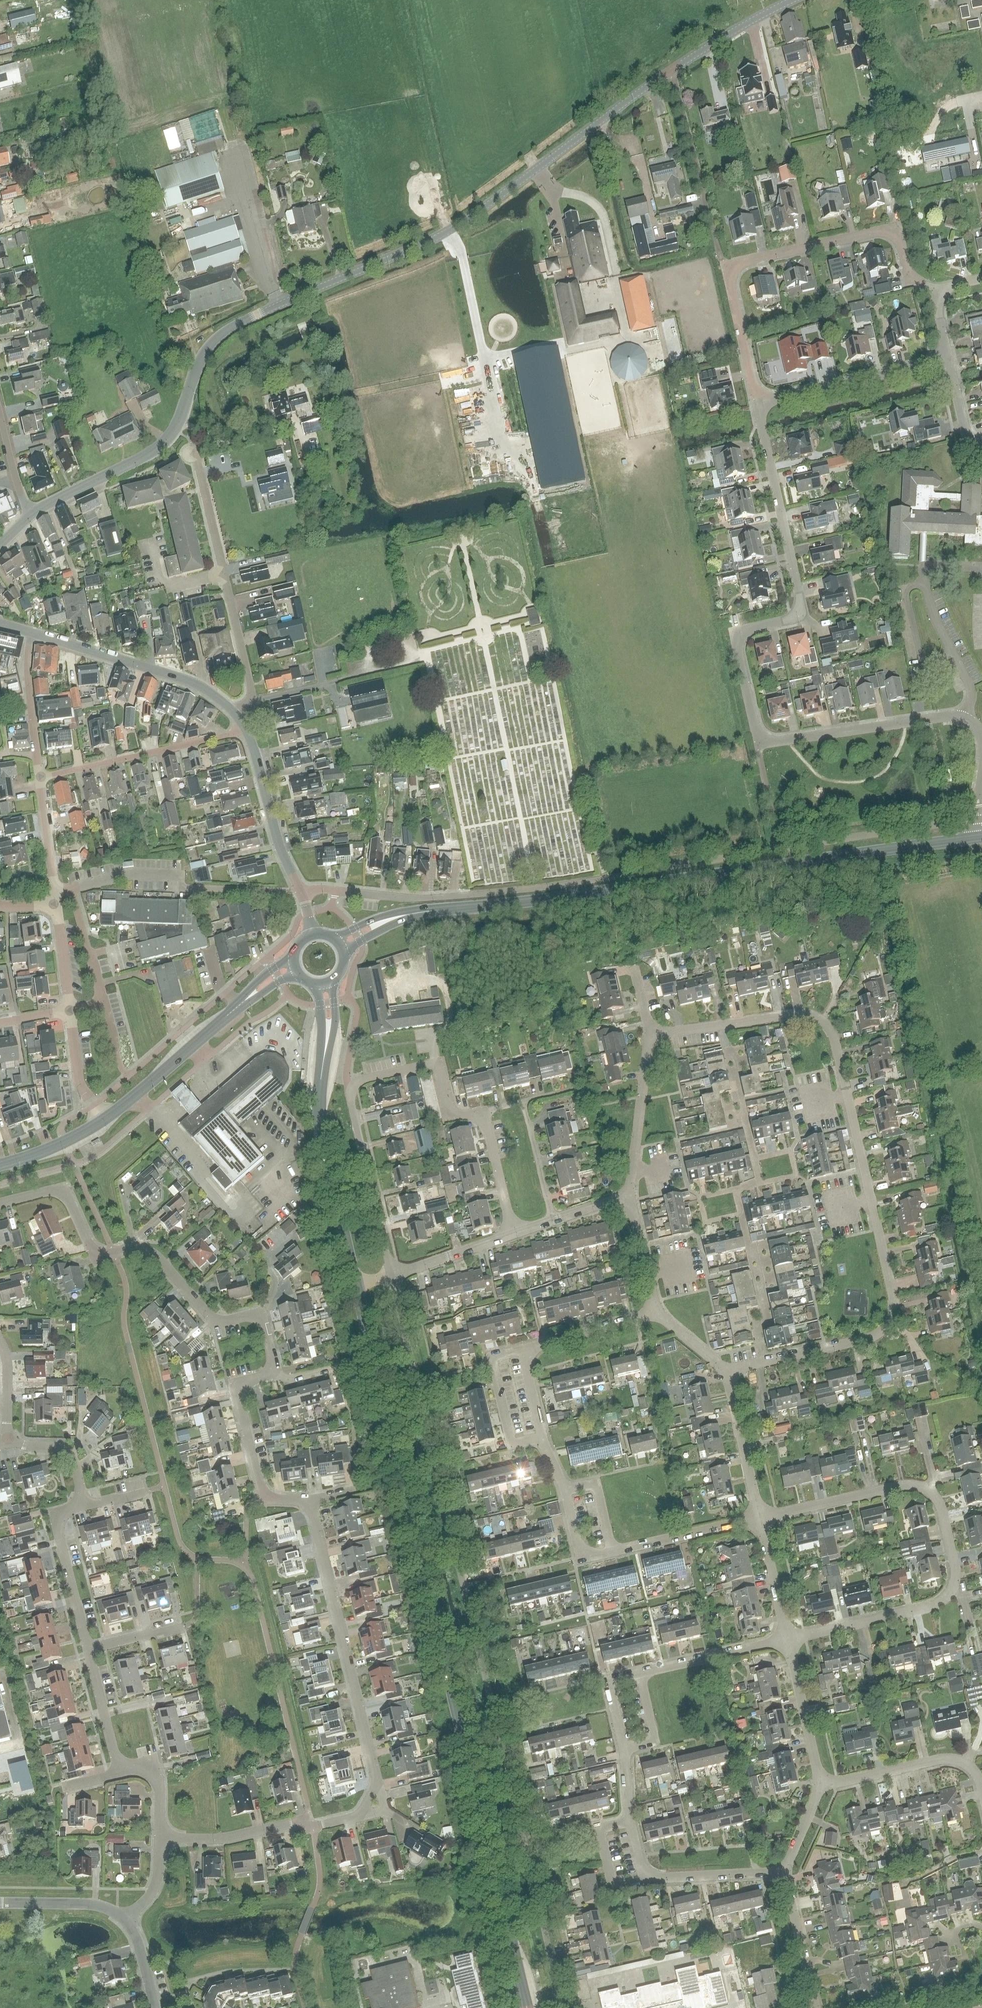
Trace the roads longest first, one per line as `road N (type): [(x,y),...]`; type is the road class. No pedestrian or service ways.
road 1 (tertiary): [(28,519),(167,438),(198,362),(224,331),(453,231),(678,67),(796,0)]
road 2 (secondary): [(528,2007),(357,1284)]
road 3 (residential): [(728,1378),(891,1329),(893,1298),(865,1170),(833,1037),(821,1019),(780,1015),(649,1035)]
road 4 (secondary): [(340,946),(423,912),(981,837)]
road 5 (residential): [(981,739),(970,721),(951,716),(761,746),(737,642),(749,629),(794,617),(800,603),(757,402)]
road 6 (residential): [(160,1839),(313,1825),(357,1815),(375,1801),(377,1780),(311,1502)]
road 7 (residential): [(788,1639),(935,1607),(952,1593),(956,1571),(942,1508),(920,1486),(760,1517)]
road 8 (residential): [(757,402),(727,267),(897,227),(910,274),(942,293)]
road 9 (residential): [(0,1203),(62,1192),(95,1252),(153,1253),(212,1319),(261,1320),(276,1374)]
road 10 (residential): [(788,1639),(611,1683),(630,1822)]
road 11 (residential): [(543,1437),(581,1558),(760,1517)]
road 12 (secondary): [(357,1284),(318,1130),(330,1021),(324,983)]
road 13 (residential): [(239,717),(251,688),(195,455)]
road 14 (tertiary): [(105,1119),(294,965)]
road 15 (residential): [(239,717),(194,684),(30,633)]
road 16 (residential): [(160,1839),(158,1782),(118,1760),(88,1650)]
road 17 (residential): [(40,777),(245,728)]
road 18 (residential): [(311,1502),(263,1496),(238,1395),(244,1382),(276,1374)]
road 19 (residential): [(757,402),(949,357)]
road 20 (residential): [(393,1275),(351,1100),(355,1085)]
road 21 (residential): [(981,1785),(975,1770),(954,1759),(819,1781)]
road 22 (residential): [(302,893),(278,841),(245,728)]
road 23 (residential): [(302,893),(472,896)]
road 24 (residential): [(483,1123),(450,1111),(438,1065),(355,1085)]
road 25 (residential): [(631,1198),(649,1035)]
road 26 (residential): [(88,1650),(58,1536),(75,1503)]
road 27 (residential): [(819,1781),(788,1639)]
road 28 (residential): [(644,1879),(787,1873)]
road 29 (residential): [(760,1517),(728,1378)]
road 30 (residential): [(656,1312),(523,1349)]
road 31 (residential): [(815,2007),(787,1873)]
road 32 (residential): [(393,1275),(514,1233)]
road 33 (residential): [(124,1920),(83,1904),(0,1902)]
road 34 (residential): [(788,1639),(760,1517)]
road 35 (residential): [(37,756),(30,633)]
road 36 (residential): [(513,1444),(491,1357),(523,1349)]
road 37 (residential): [(514,1233),(631,1198)]

